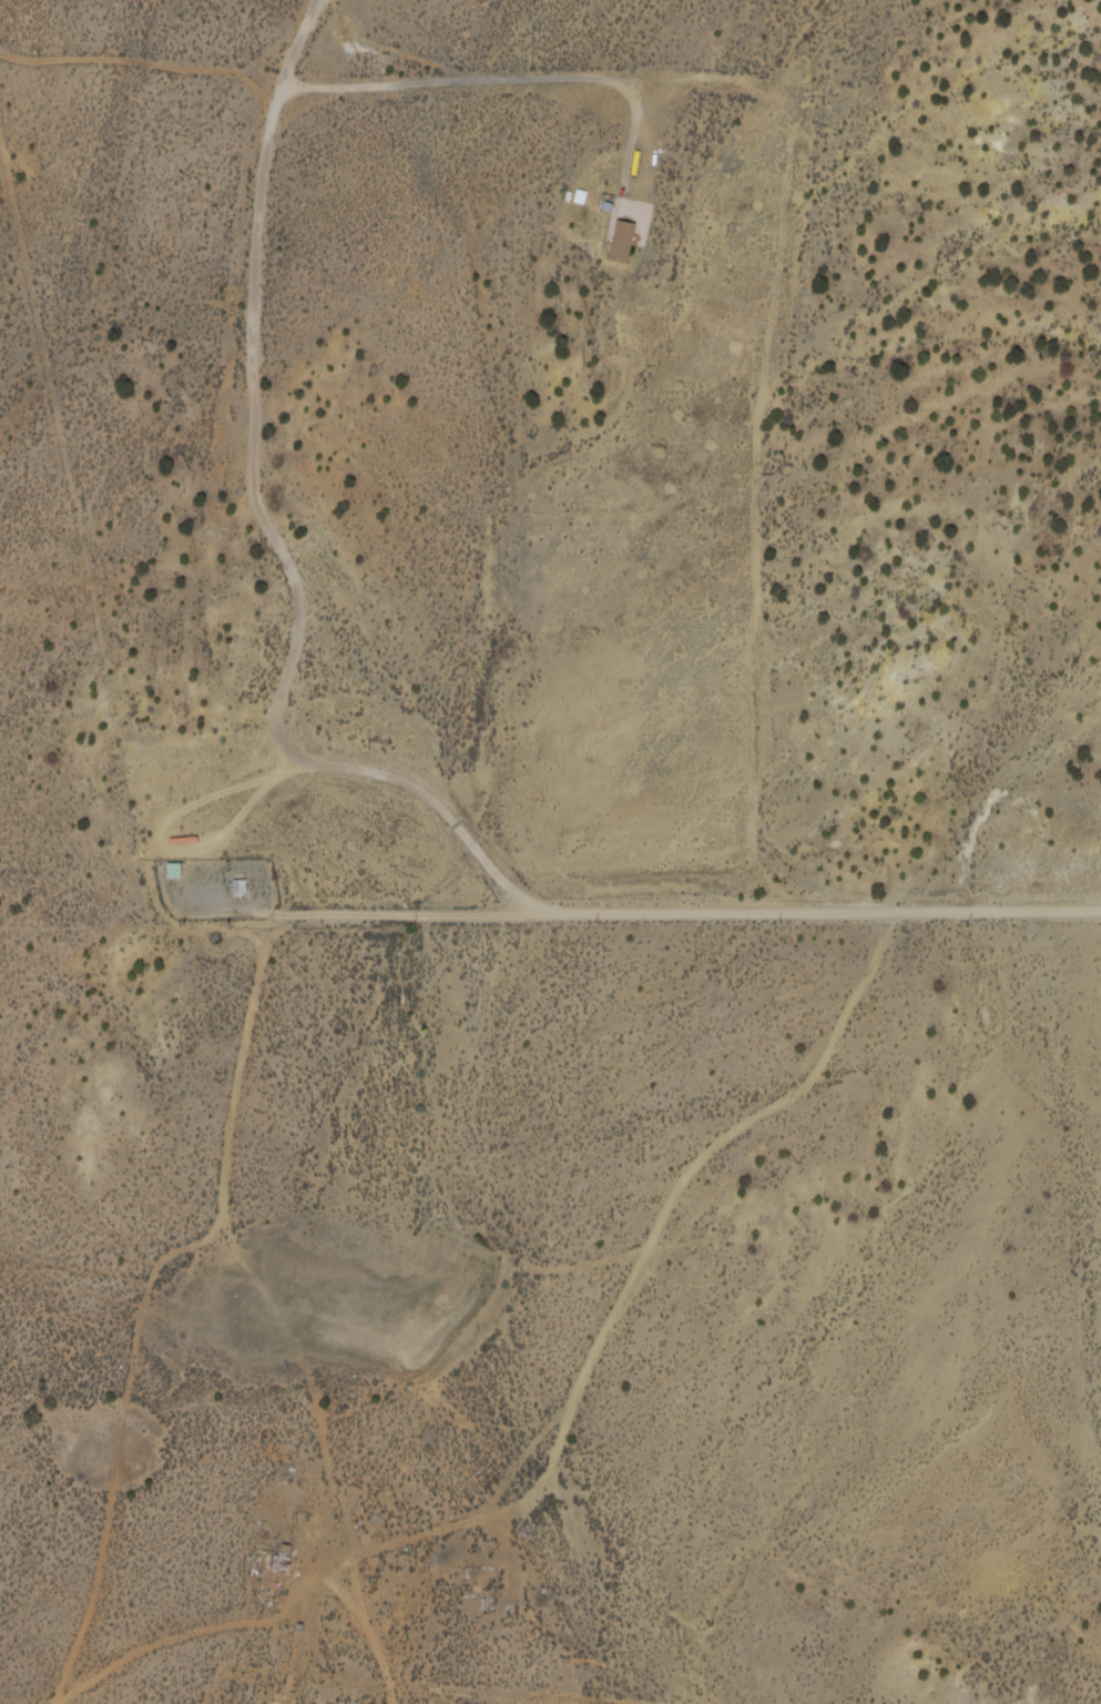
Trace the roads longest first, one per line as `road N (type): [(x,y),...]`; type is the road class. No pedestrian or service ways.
road 1 (track): [(56,1703),(122,1661),(296,1626),(366,1650),(445,1703)]

